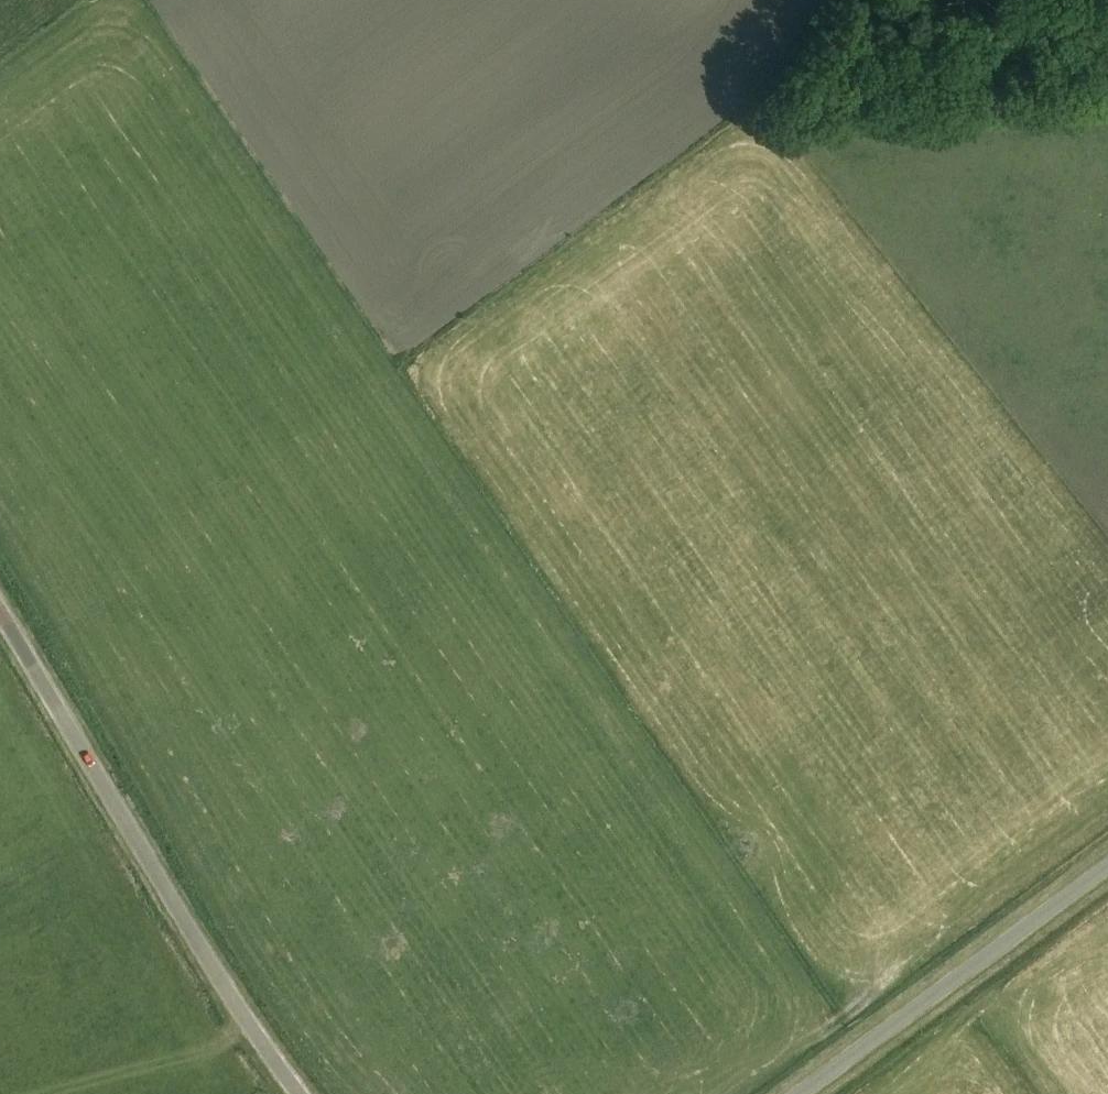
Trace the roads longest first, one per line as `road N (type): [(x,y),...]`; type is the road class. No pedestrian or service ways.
road 1 (unclassified): [(298,1093),(218,978),(0,613)]
road 2 (unclassified): [(798,1093),(1107,866)]

